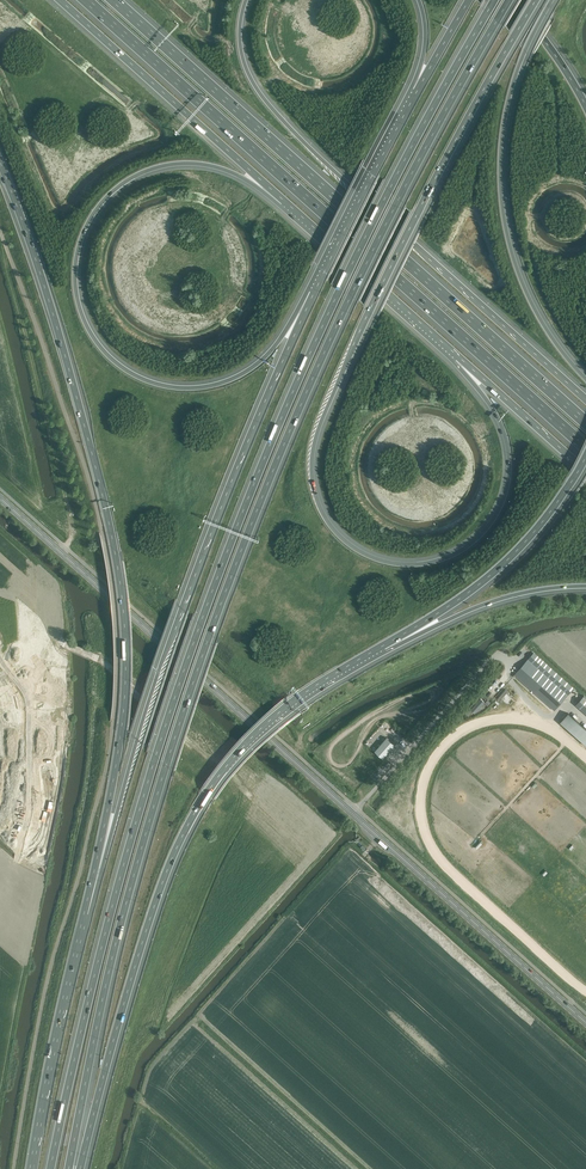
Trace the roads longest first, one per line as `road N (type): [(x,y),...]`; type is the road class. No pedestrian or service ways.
road 1 (motorway): [(494,0),(339,292),(223,563),(116,893),(50,1168)]
road 2 (motorway): [(71,1168),(128,896),(210,636),(349,300),(509,0)]
road 3 (motorway): [(457,358),(503,433),(509,463),(500,508),(482,535),(438,561),(402,565),(369,556),(326,511),(314,462),(318,426),(418,212),(536,0)]
road 4 (secondary): [(585,1024),(0,498)]
road 5 (motorway): [(0,161),(100,481),(125,624),(121,727),(87,916)]
road 6 (motorway): [(86,0),(585,448)]
road 7 (motorway): [(312,293),(182,610),(87,916)]
road 8 (motorway): [(585,425),(113,0)]
road 9 (motorway): [(79,1168),(133,974),(191,819),(262,730),(384,647)]
road 10 (motorway): [(312,293),(254,367),(188,389),(147,382),(116,365),(91,336),(76,297),(76,255),(91,215),(145,170),(211,166),(286,204)]
road 11 (motorway): [(585,398),(268,105),(240,53),(246,0)]
road 12 (motorway): [(585,378),(526,289),(502,174),(510,93),(553,0)]
road 13 (motorway): [(59,0),(286,204)]
road 14 (motorway): [(384,647),(514,555),(585,456)]
road 15 (track): [(267,791),(239,777),(98,660),(59,640)]
road 16 (motorway): [(87,916),(31,1168)]
road 17 (motorway): [(286,204),(457,358)]
road 18 (motorway): [(417,91),(312,293)]
road 19 (motorway): [(384,647),(501,599),(585,586)]
road 20 (motorway): [(457,358),(585,474)]
road 21 (motorway): [(585,106),(508,0)]

